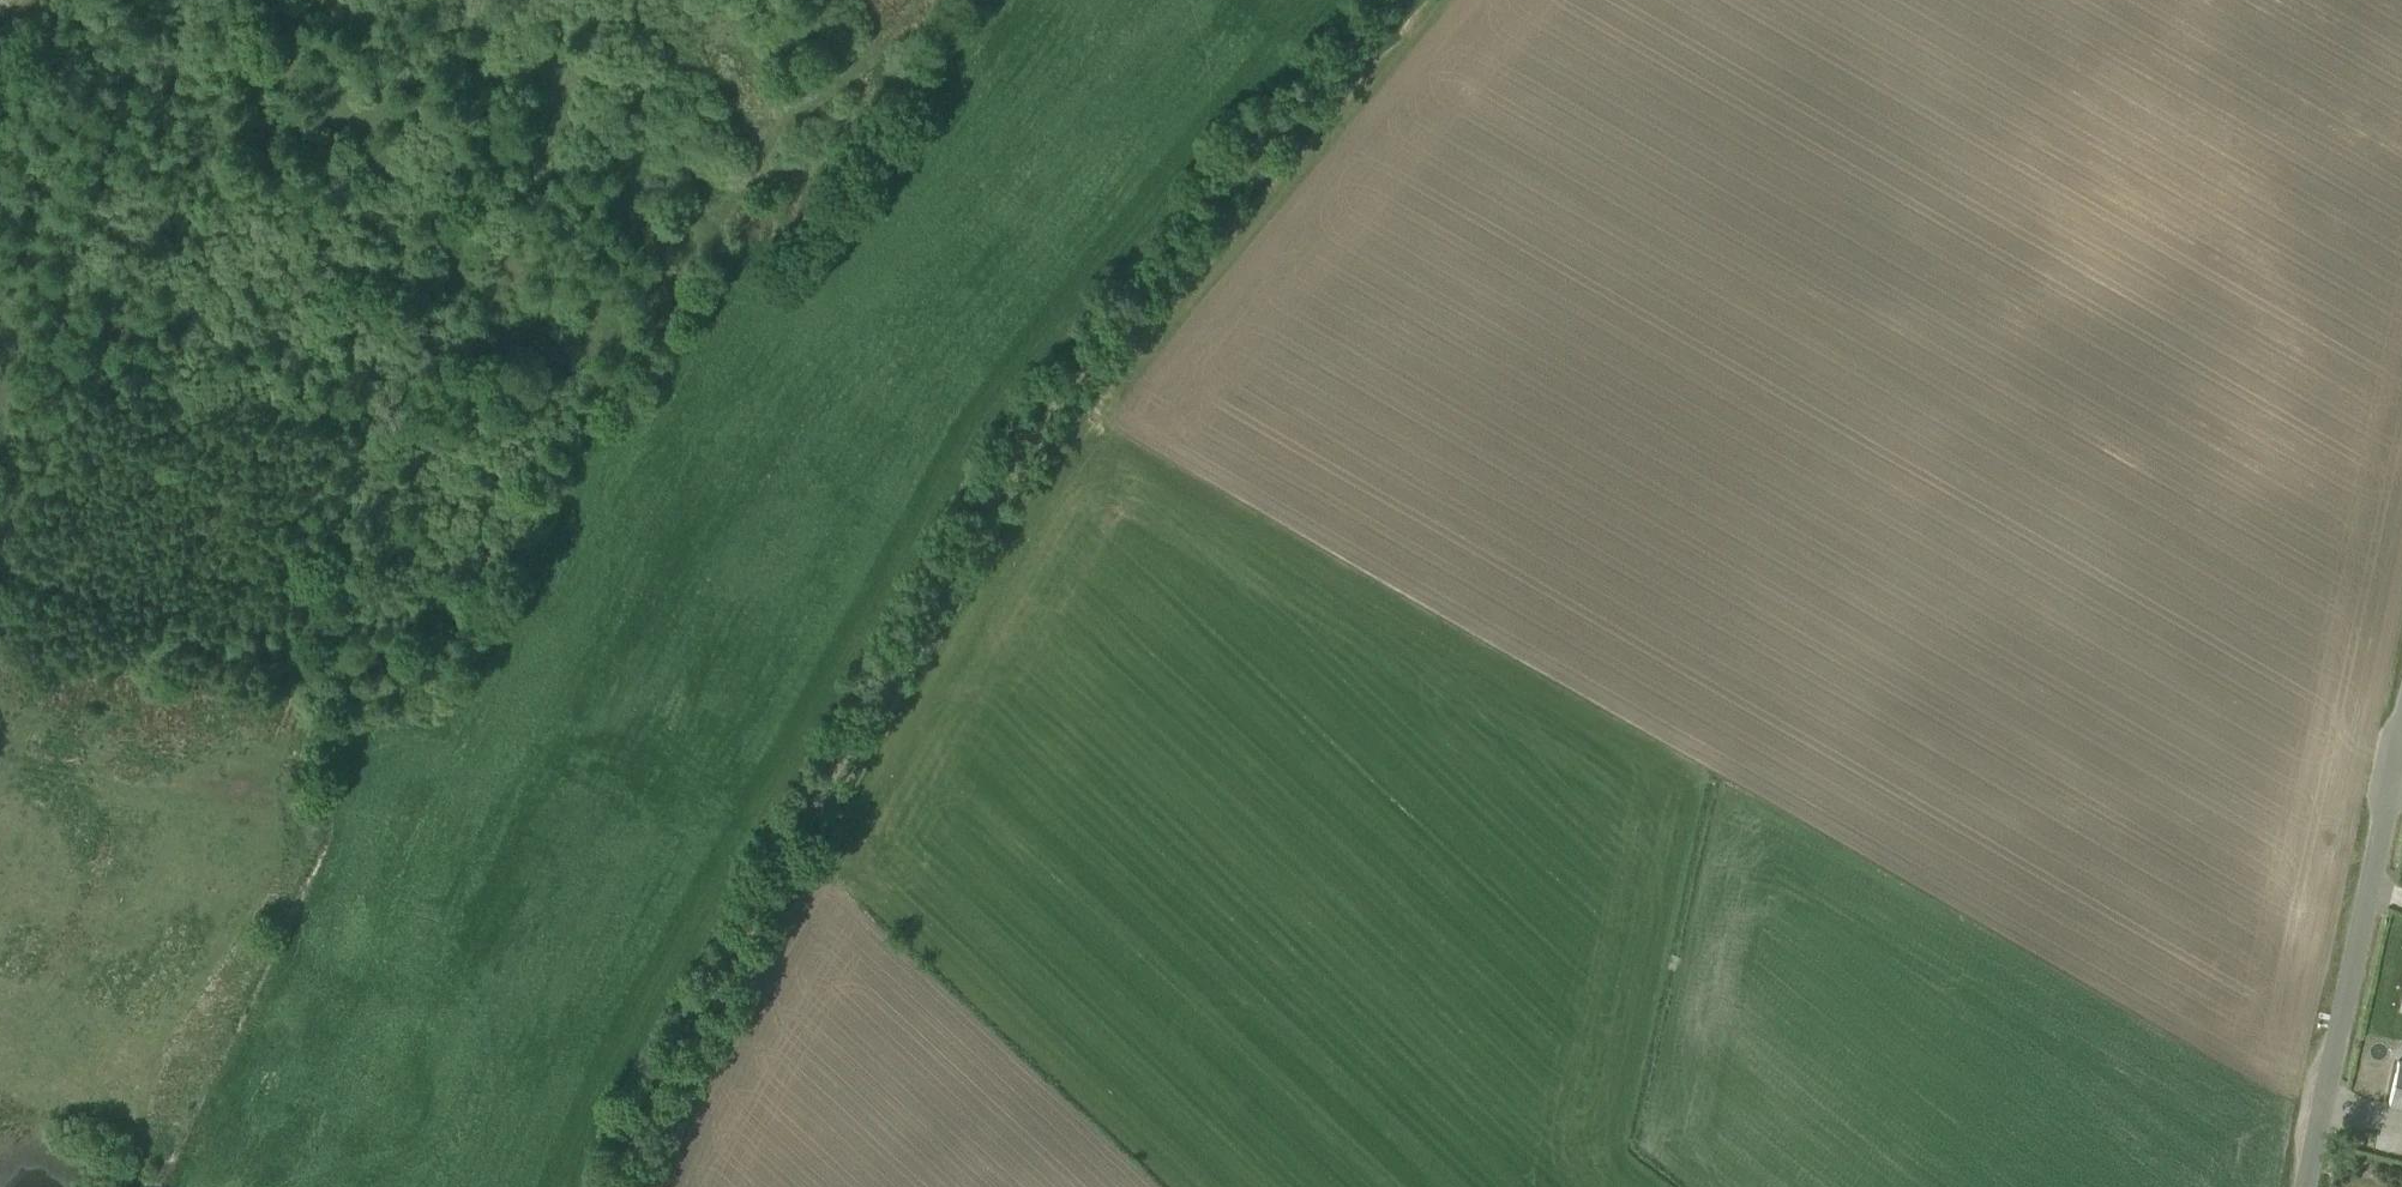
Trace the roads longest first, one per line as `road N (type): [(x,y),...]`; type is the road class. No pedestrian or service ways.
road 1 (track): [(1385,0),(1096,345),(919,609),(692,1010),(615,1186)]
road 2 (unclassified): [(2305,1186),(2401,732)]

